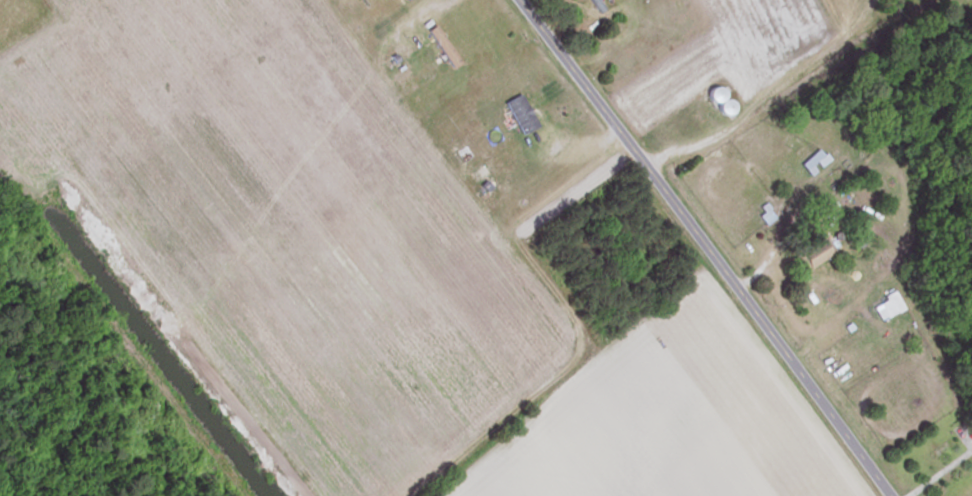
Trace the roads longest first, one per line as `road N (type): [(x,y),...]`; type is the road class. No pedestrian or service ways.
road 1 (residential): [(892,495),(519,0)]

